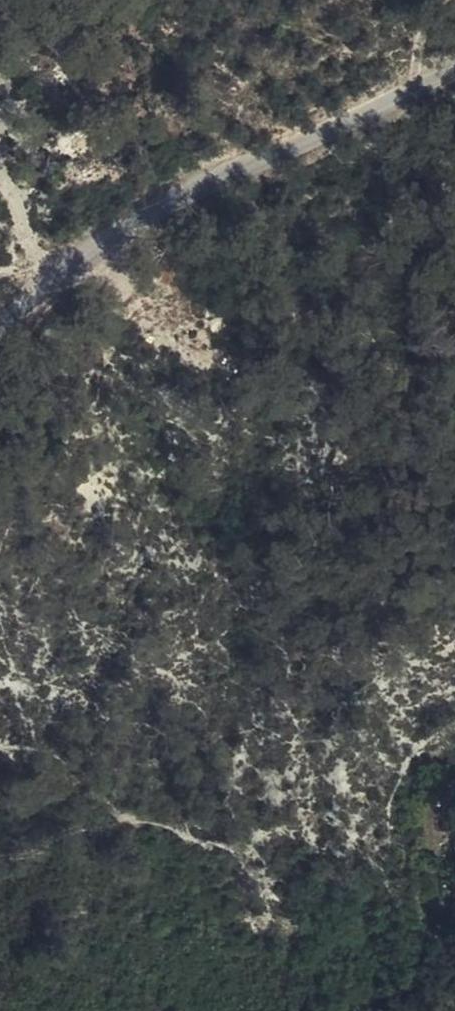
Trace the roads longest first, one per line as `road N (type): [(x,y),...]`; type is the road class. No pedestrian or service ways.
road 1 (unclassified): [(454,77),(180,201),(45,287),(0,327)]

